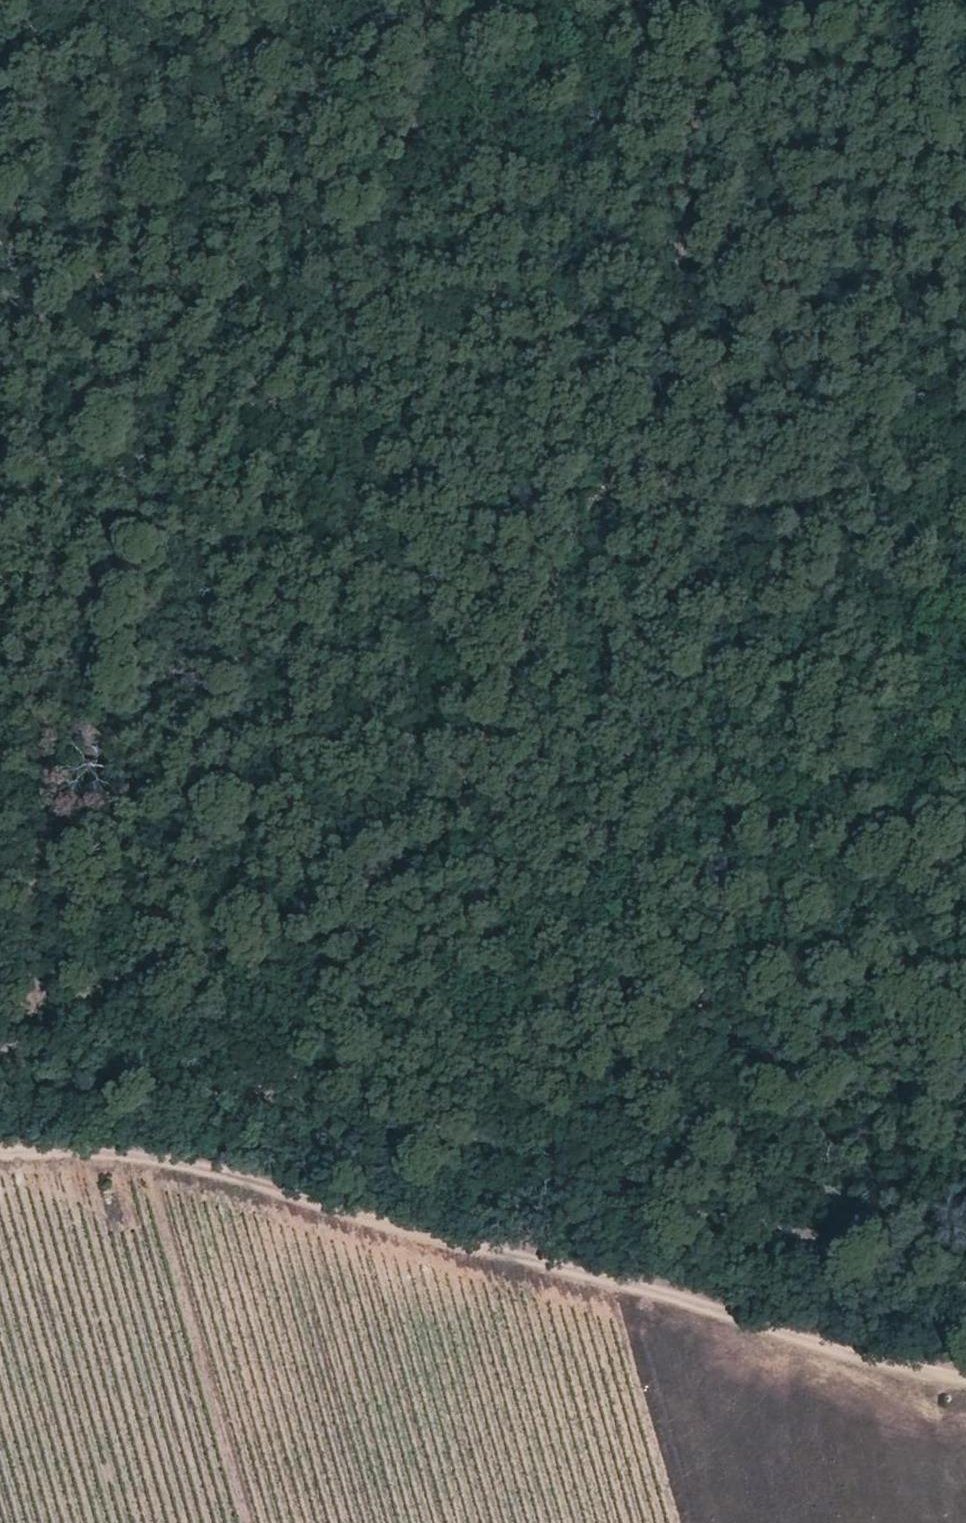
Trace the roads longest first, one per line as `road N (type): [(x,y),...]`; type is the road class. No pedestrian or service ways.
road 1 (track): [(0,1156),(59,1150),(223,1168),(362,1213),(965,1371)]

